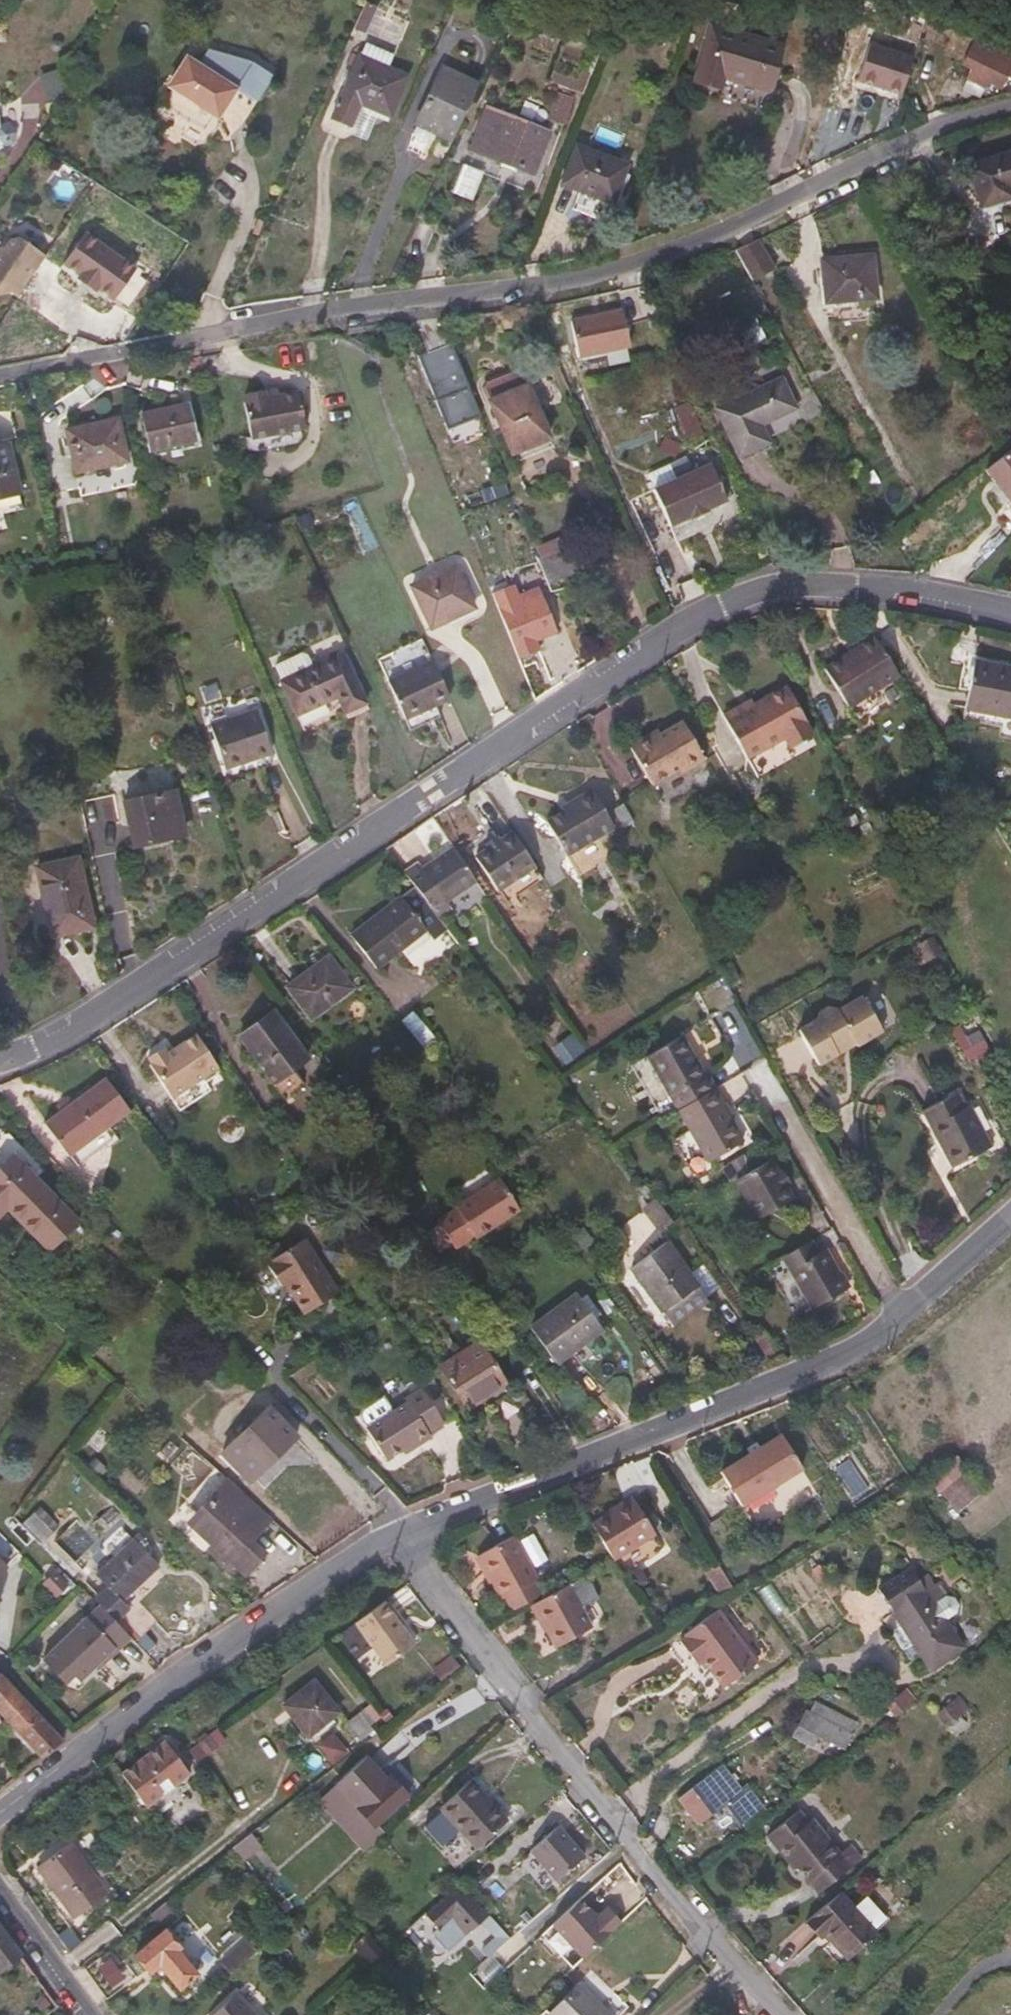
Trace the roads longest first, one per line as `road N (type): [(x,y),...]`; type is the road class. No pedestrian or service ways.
road 1 (residential): [(1010,619),(885,594),(753,596),(629,661),(67,1039),(0,1064)]
road 2 (residential): [(0,378),(352,310),(630,270),(771,214),(935,127),(1010,109)]
road 3 (residential): [(397,1536),(617,1832),(784,2014)]
road 4 (residential): [(905,1318),(872,1348),(397,1536)]
road 5 (residential): [(397,1536),(83,1753)]
road 6 (residential): [(760,1074),(905,1318)]
road 7 (residential): [(91,2014),(0,1888)]
road 8 (residential): [(1010,1222),(905,1318)]
road 9 (residential): [(0,1662),(83,1753)]

